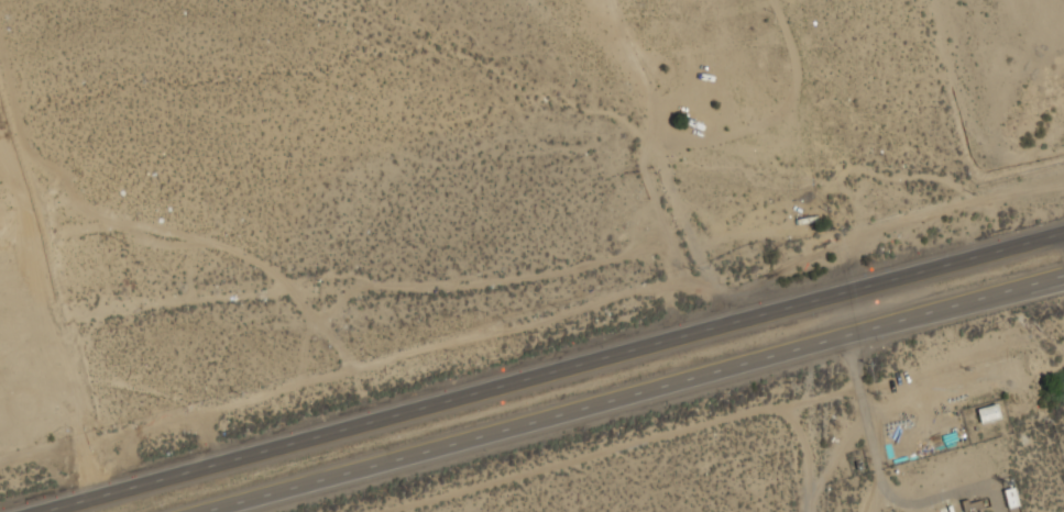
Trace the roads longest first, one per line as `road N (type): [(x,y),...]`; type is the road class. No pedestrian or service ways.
road 1 (primary): [(1063,234),(43,511)]
road 2 (primary): [(214,511),(845,340)]
road 3 (primary): [(845,340),(1063,279)]

